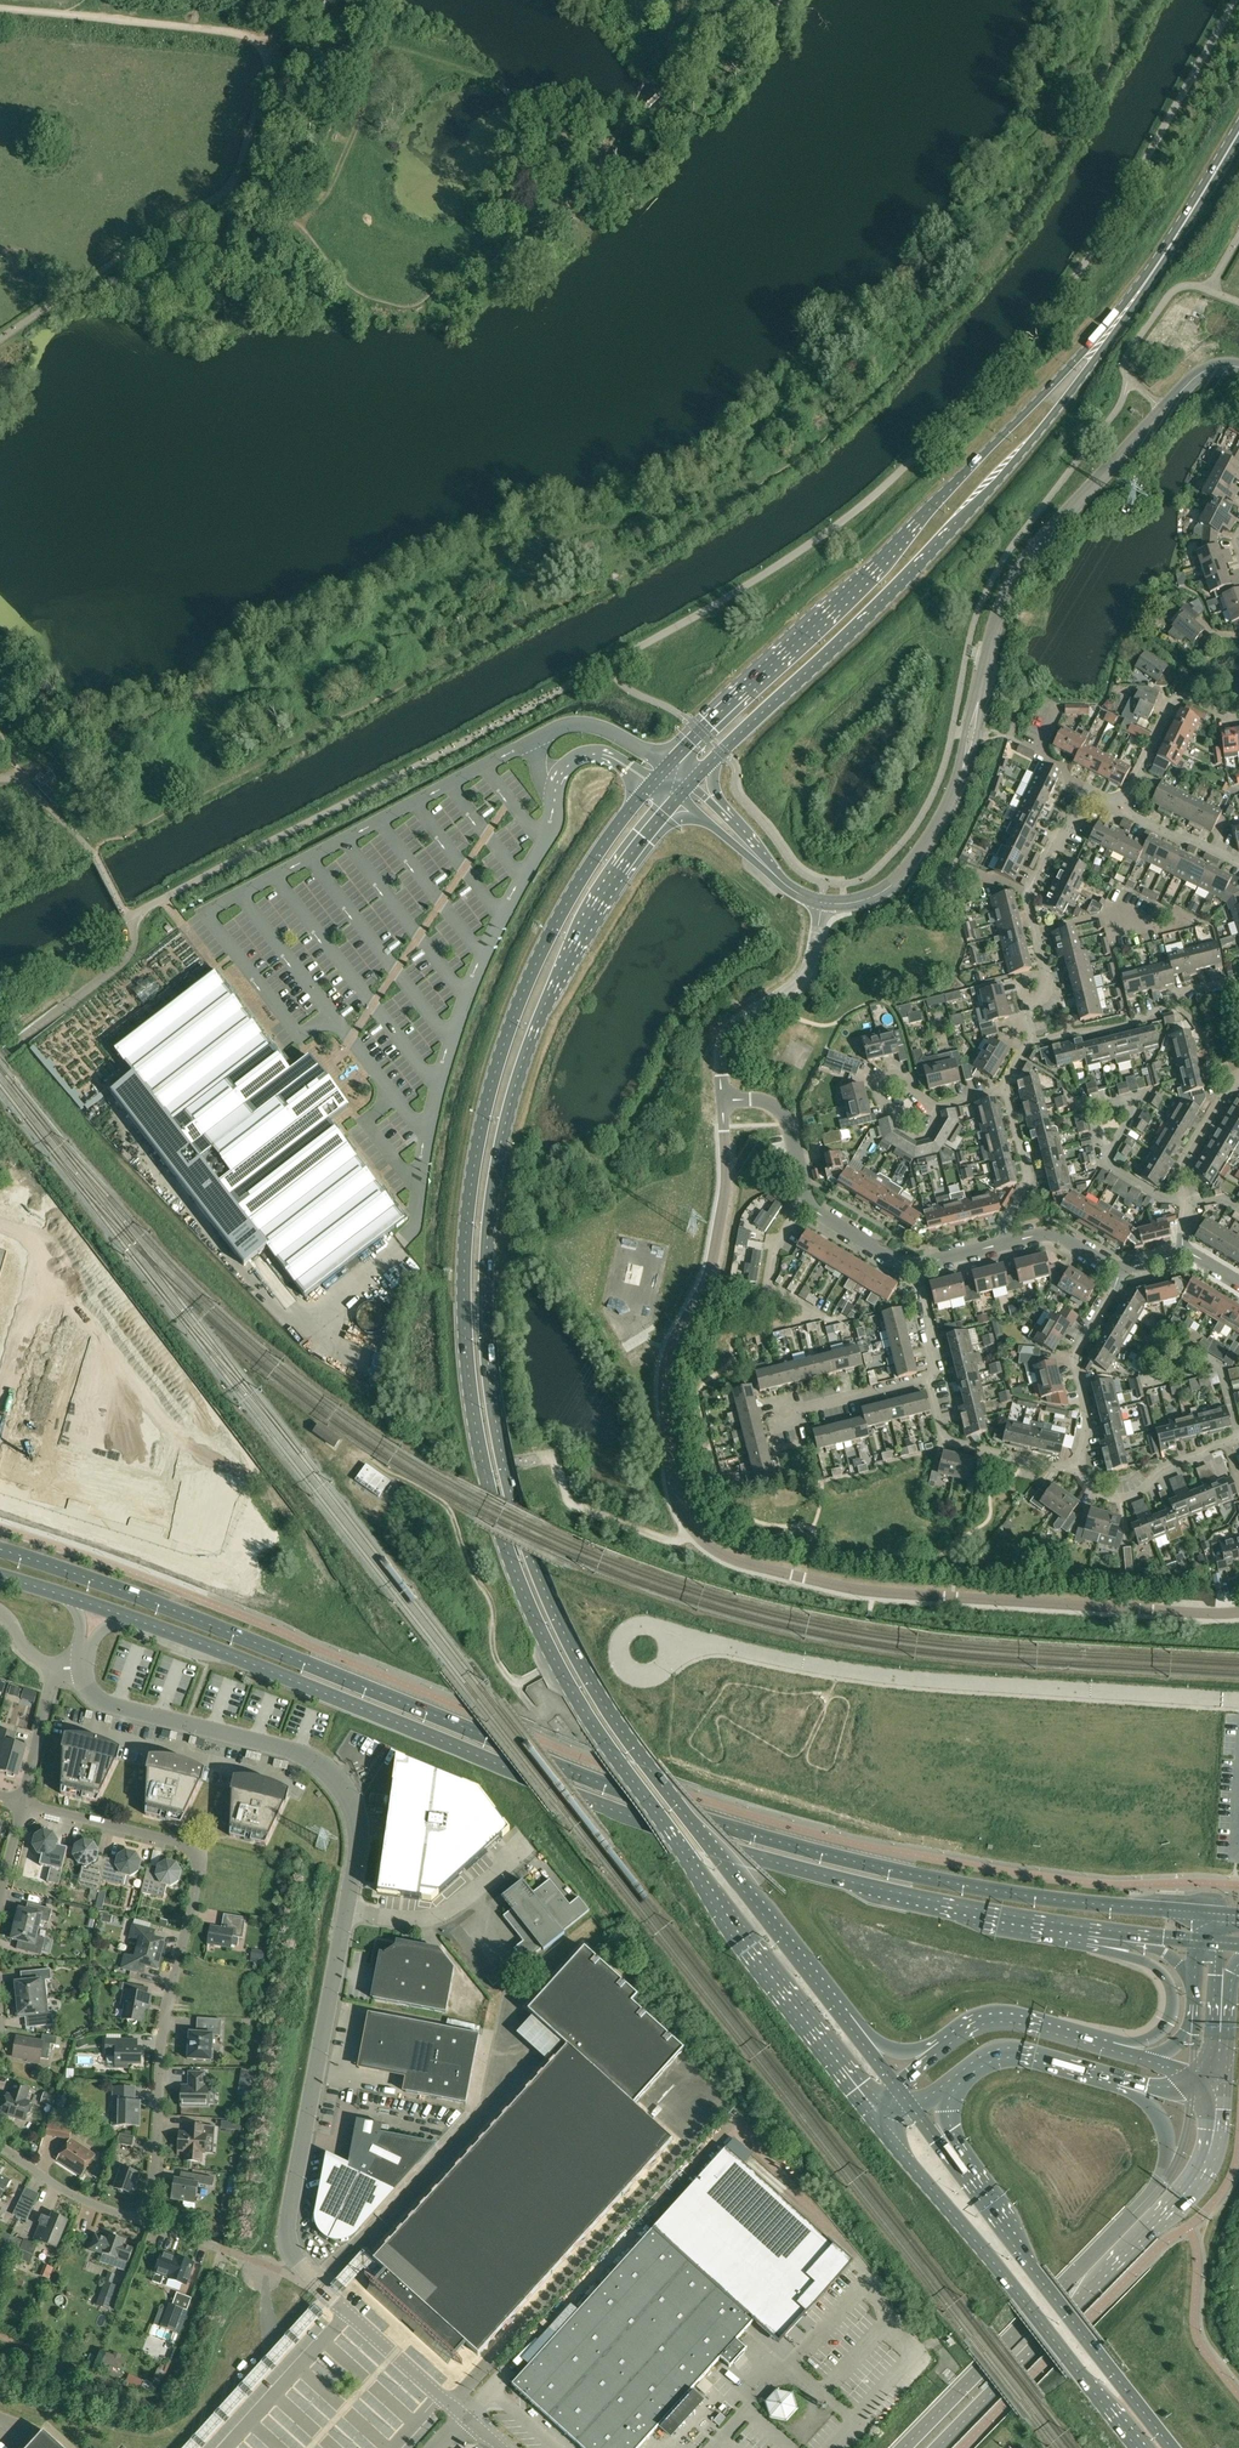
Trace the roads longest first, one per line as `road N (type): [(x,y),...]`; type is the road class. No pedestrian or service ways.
road 1 (primary): [(655,781),(570,897),(522,988),(492,1075),(465,1265),(478,1428),(505,1543),(565,1681),(875,2115)]
road 2 (primary): [(855,2027),(590,1682),(528,1548),(496,1415),(489,1233),(516,1080),(601,896),(679,798)]
road 3 (primary): [(1208,1913),(967,1886),(749,1834),(0,1549)]
road 4 (primary): [(126,1618),(772,1861),(1089,1927)]
road 5 (residential): [(1238,1613),(851,1588),(734,1559),(693,1532),(670,1476),(662,1375),(720,1232),(721,1103)]
road 6 (primary): [(1166,253),(968,472),(670,765)]
road 7 (primary): [(714,760),(928,559),(1056,411),(1166,253)]
road 8 (unclassified): [(467,2416),(319,2286),(287,2245),(345,1910)]
road 9 (unclassified): [(1238,1702),(916,1679),(671,1634)]
road 10 (residential): [(143,2221),(156,2161),(161,2034),(200,1858),(192,1845),(24,1802)]
road 11 (unclassified): [(1238,367),(1192,379),(1032,554),(1009,593),(980,695)]
road 12 (unclassified): [(345,1910),(360,1832),(331,1770),(300,1753),(118,1707),(94,1696),(78,1665)]
road 13 (primary): [(875,2115),(1136,2447)]
road 14 (tertiary): [(939,2447),(1213,2157)]
road 15 (tertiary): [(1150,2195),(904,2447)]
road 16 (primary): [(1172,2447),(1033,2271),(969,2171)]
road 17 (unclassified): [(916,1265),(817,1212),(803,1188),(790,1124),(777,1108),(721,1103)]
road 18 (track): [(0,340),(228,186)]
road 19 (unclassified): [(721,1103),(724,1036),(805,973),(821,903)]
road 20 (residential): [(1028,1043),(1131,1024),(1188,991),(1238,979)]
road 21 (residential): [(1076,1469),(1087,1425),(1076,1351),(1126,1269)]
road 22 (unclassified): [(345,1910),(439,1917),(528,1845)]
road 23 (unclassified): [(961,775),(935,831),(898,882),(865,899),(821,903)]
road 24 (residential): [(1044,976),(1027,896),(1089,789)]
road 25 (primary): [(1089,1927),(1162,1972),(1173,1997),(1162,2030),(1112,2050)]
road 26 (residential): [(932,1377),(943,1440),(1076,1469)]
road 27 (residential): [(1182,1255),(1180,1165),(1223,1092),(1238,1088)]
road 28 (residential): [(1124,808),(1174,698),(1238,718)]
road 29 (primary): [(1112,2050),(1001,2017),(969,2026),(942,2045)]
road 30 (primary): [(960,2078),(987,2058),(1017,2053),(1125,2082)]
road 31 (residential): [(1076,1469),(1094,1492),(1122,1498),(1164,1468),(1225,1443)]
road 32 (residential): [(768,1419),(932,1377)]
road 33 (residential): [(143,2221),(64,2189),(0,2145)]
road 34 (residential): [(1009,1240),(1005,1219),(1028,1182),(1006,1090)]
road 35 (residential): [(932,1107),(903,1078),(881,1080),(879,1095),(909,1133),(921,1136),(934,1124)]
road 36 (track): [(228,186),(274,37)]
road 37 (primary): [(1238,131),(1166,253)]
road 38 (residential): [(24,1802),(57,1669)]
road 39 (unclassified): [(679,798),(781,881)]
road 40 (primary): [(1125,2082),(1165,2134),(1150,2195)]
road 41 (tertiary): [(1192,2078),(1181,2149),(1150,2195)]
road 42 (unclassified): [(1126,1269),(1056,1234),(1009,1240)]
road 43 (unclassified): [(671,1634),(643,1623),(621,1644),(631,1673),(661,1675)]

